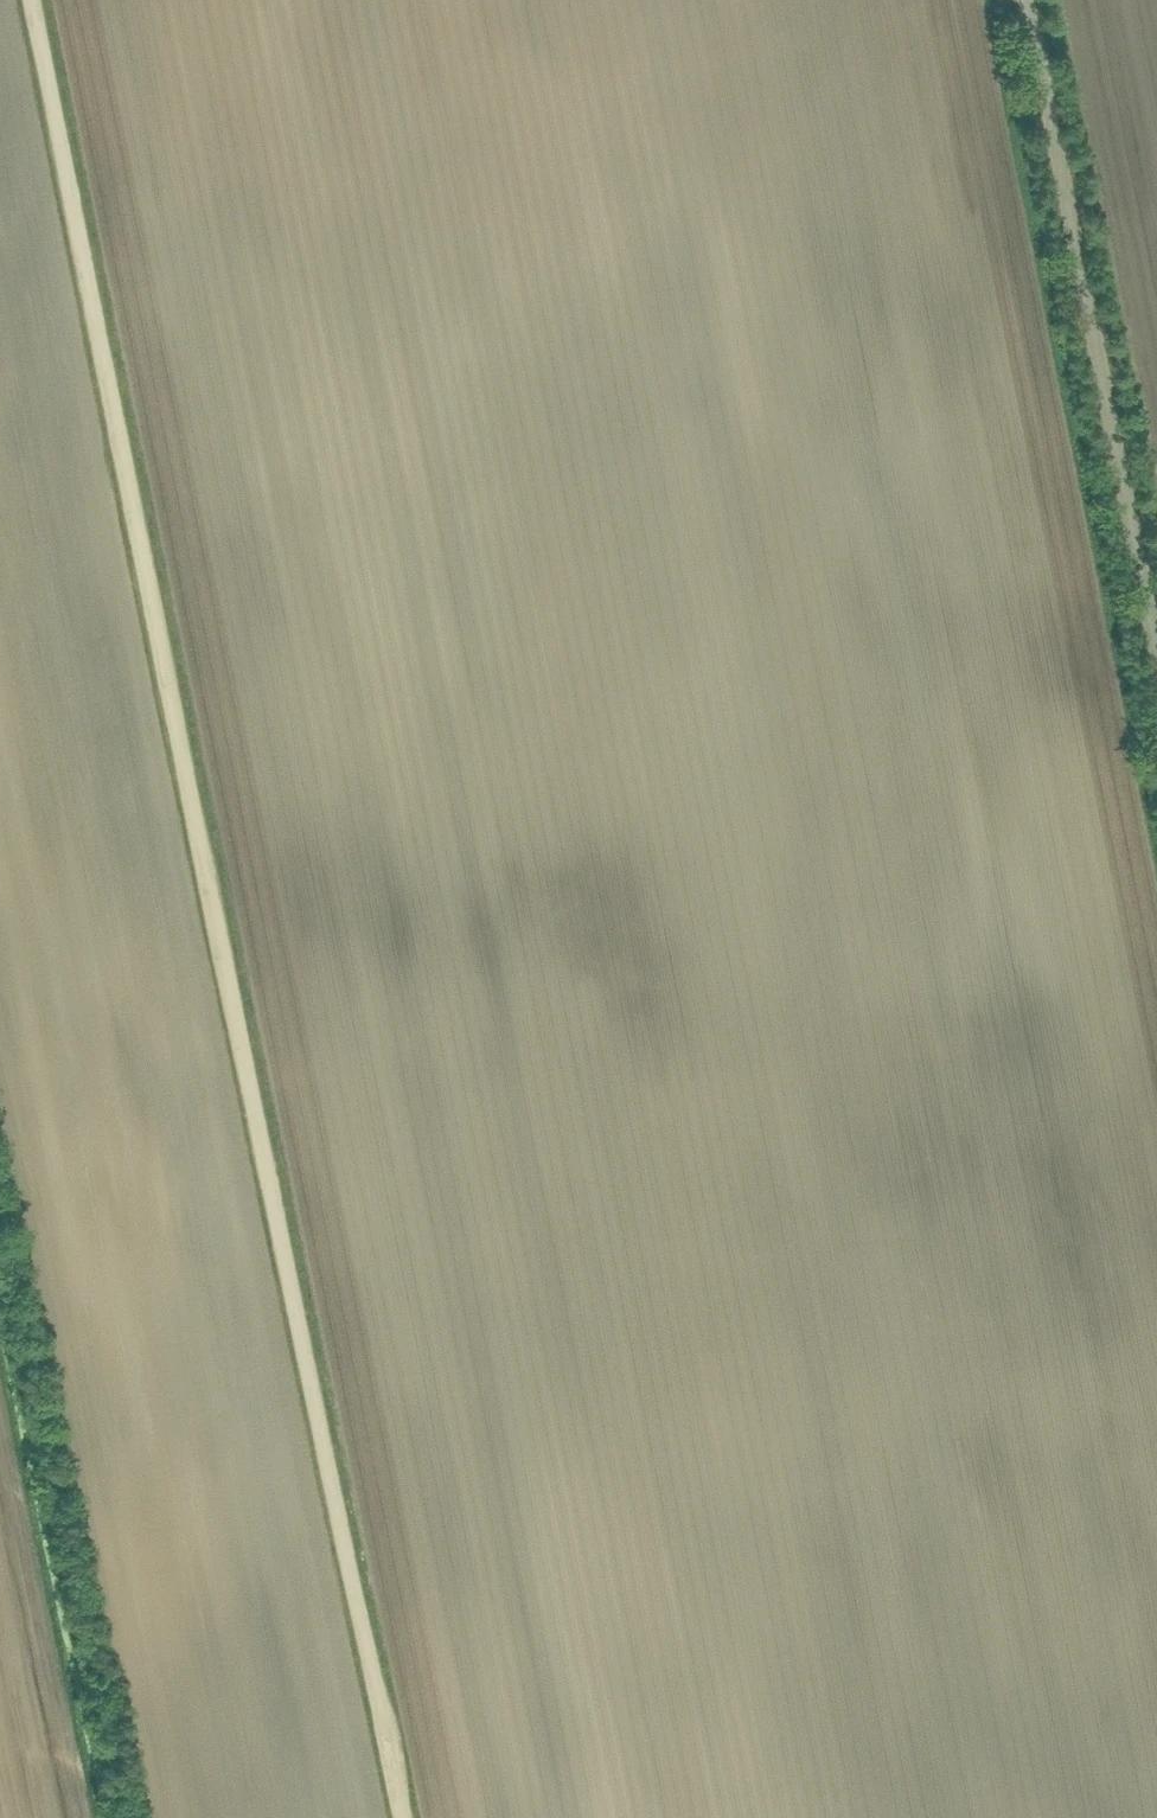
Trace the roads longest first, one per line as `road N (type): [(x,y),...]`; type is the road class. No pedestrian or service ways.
road 1 (track): [(36,0),(408,1817)]
road 2 (unclassified): [(1156,636),(1029,0)]

